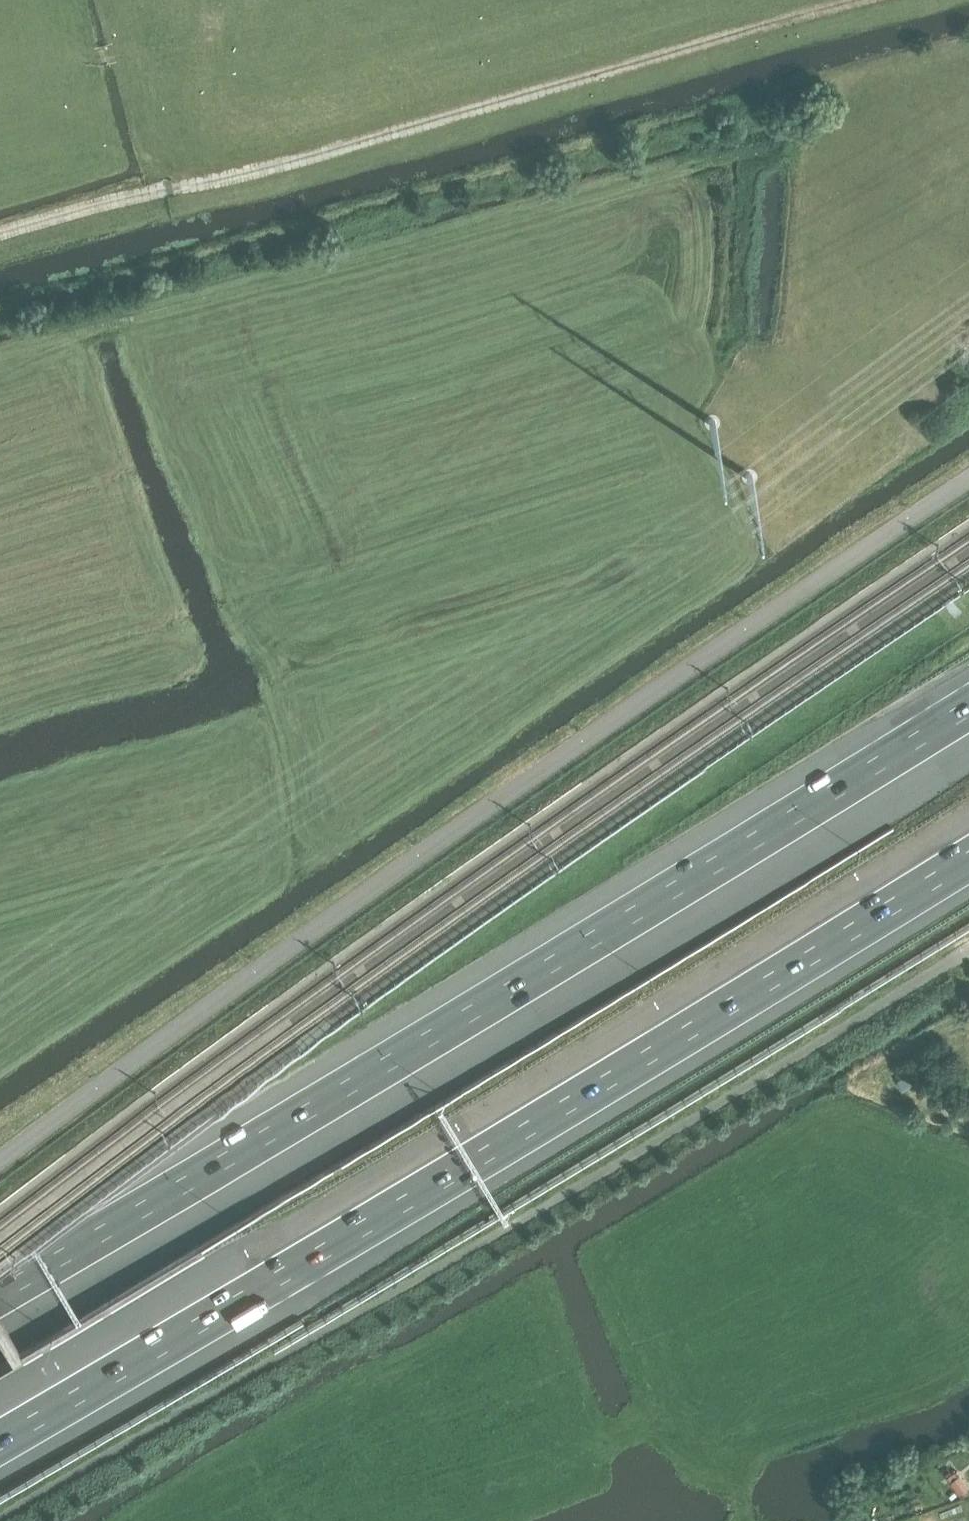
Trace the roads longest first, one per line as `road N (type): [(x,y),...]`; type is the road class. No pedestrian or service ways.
road 1 (unclassified): [(968,482),(382,884),(0,1165)]
road 2 (motorway): [(968,708),(0,1294)]
road 3 (motorway): [(0,1443),(968,858)]
road 4 (track): [(0,237),(265,171),(859,0)]
road 5 (track): [(0,360),(806,144)]

